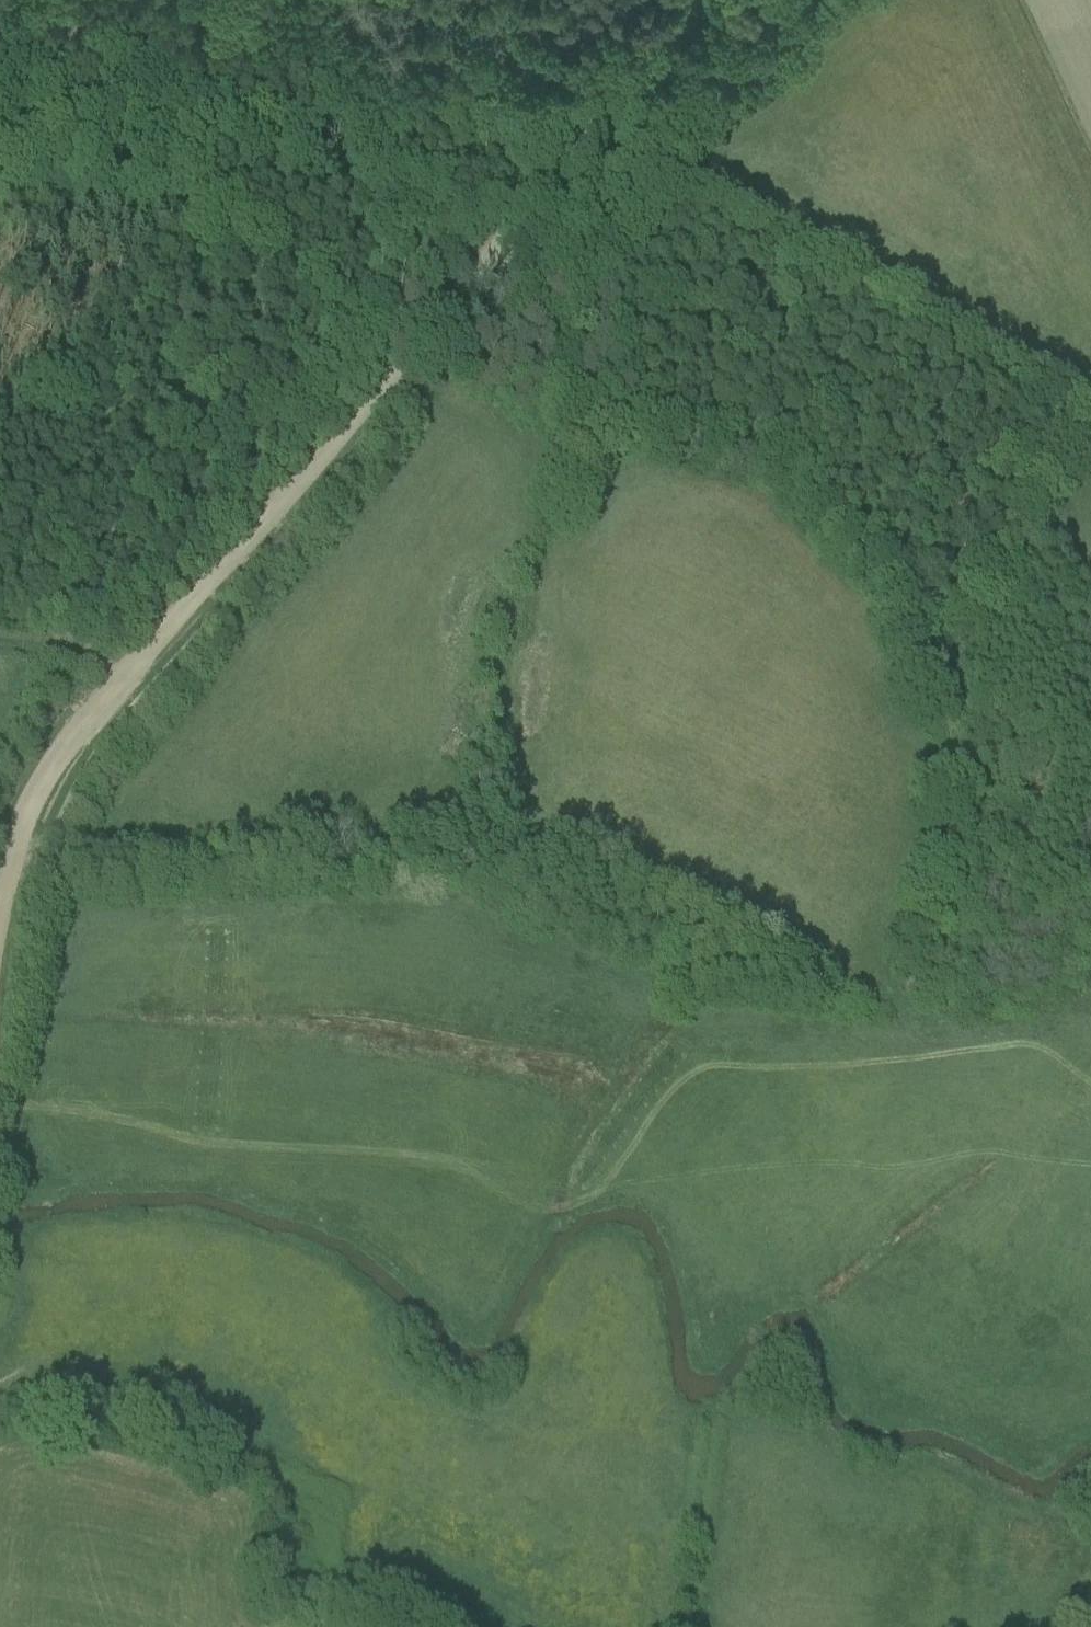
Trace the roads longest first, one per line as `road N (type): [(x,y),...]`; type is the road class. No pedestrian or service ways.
road 1 (track): [(688,0),(487,257),(64,737),(31,785),(0,865)]
road 2 (track): [(293,0),(595,145)]

